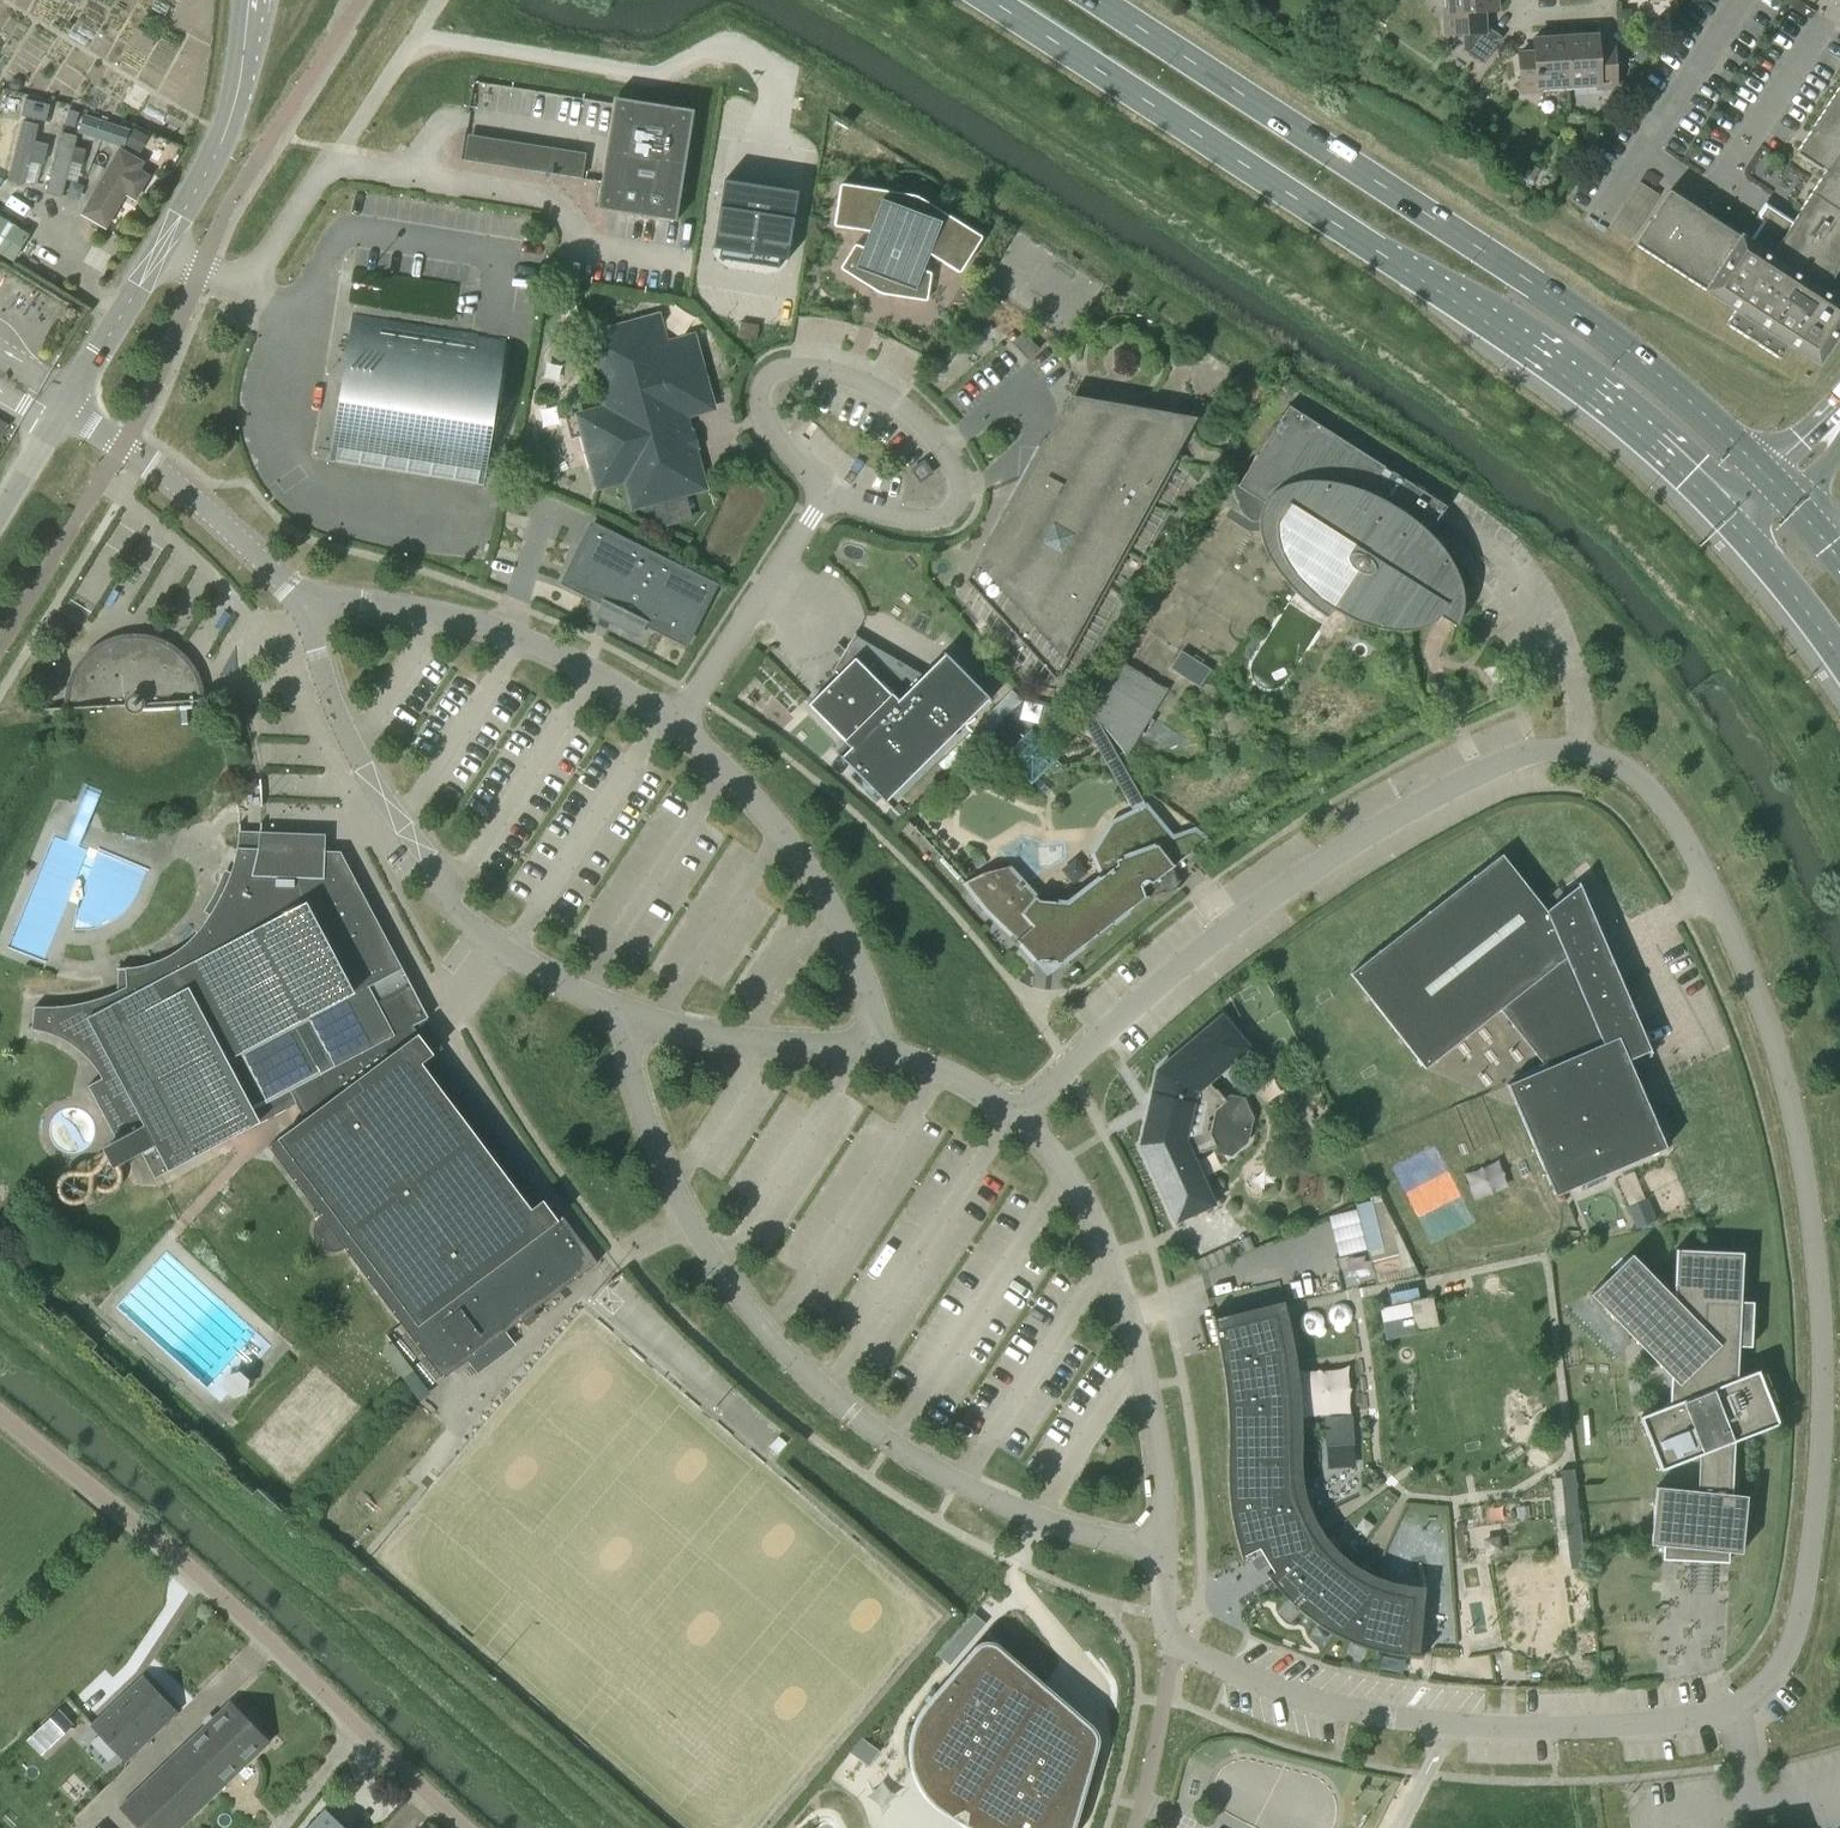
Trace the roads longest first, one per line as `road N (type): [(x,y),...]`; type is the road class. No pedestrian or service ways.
road 1 (residential): [(1439,1724),(1622,1728),(1718,1718),(1754,1697),(1794,1643),(1814,1532),(1824,1384),(1800,1138),(1738,945),(1669,814),(1634,776),(1587,755),(1528,754),(1452,787),(1282,894),(1147,1002),(1021,1120)]
road 2 (secondary): [(985,0),(1490,325),(1737,533)]
road 3 (secondary): [(1781,491),(1525,280),(1093,0)]
road 4 (residential): [(1161,1551),(1098,1538),(959,1484),(917,1463),(827,1393),(732,1290),(672,1184),(633,1079),(625,1018)]
road 5 (residential): [(466,1827),(270,1643),(0,1414)]
road 6 (residential): [(625,1018),(504,955),(446,907),(449,880),(381,792),(329,691),(311,610)]
road 7 (residential): [(826,496),(924,524),(952,517),(962,490),(950,458),(907,412),(859,385),(812,372),(779,375),(765,395),(767,418),(811,478)]
road 8 (residential): [(1021,1120),(1069,1174),(1129,1294),(1164,1497),(1161,1551)]
road 9 (unclassified): [(66,413),(230,132),(255,0)]
road 10 (residential): [(682,722),(564,657),(486,625),(359,602),(311,610)]
road 11 (residential): [(886,1050),(857,958),(806,867),(682,722)]
road 12 (residential): [(1161,1551),(1175,1643),(1303,1699),(1439,1724)]
road 13 (residential): [(311,610),(140,455),(66,413)]
road 14 (residential): [(682,722),(826,496)]
road 15 (residential): [(886,1050),(766,1043),(625,1018)]
road 16 (secondary): [(1737,533),(1839,659)]
road 17 (residential): [(1021,1120),(975,1088),(886,1050)]
road 18 (unclassified): [(0,521),(66,413)]
road 19 (residential): [(1615,0),(1615,13),(1522,18),(1522,0)]

